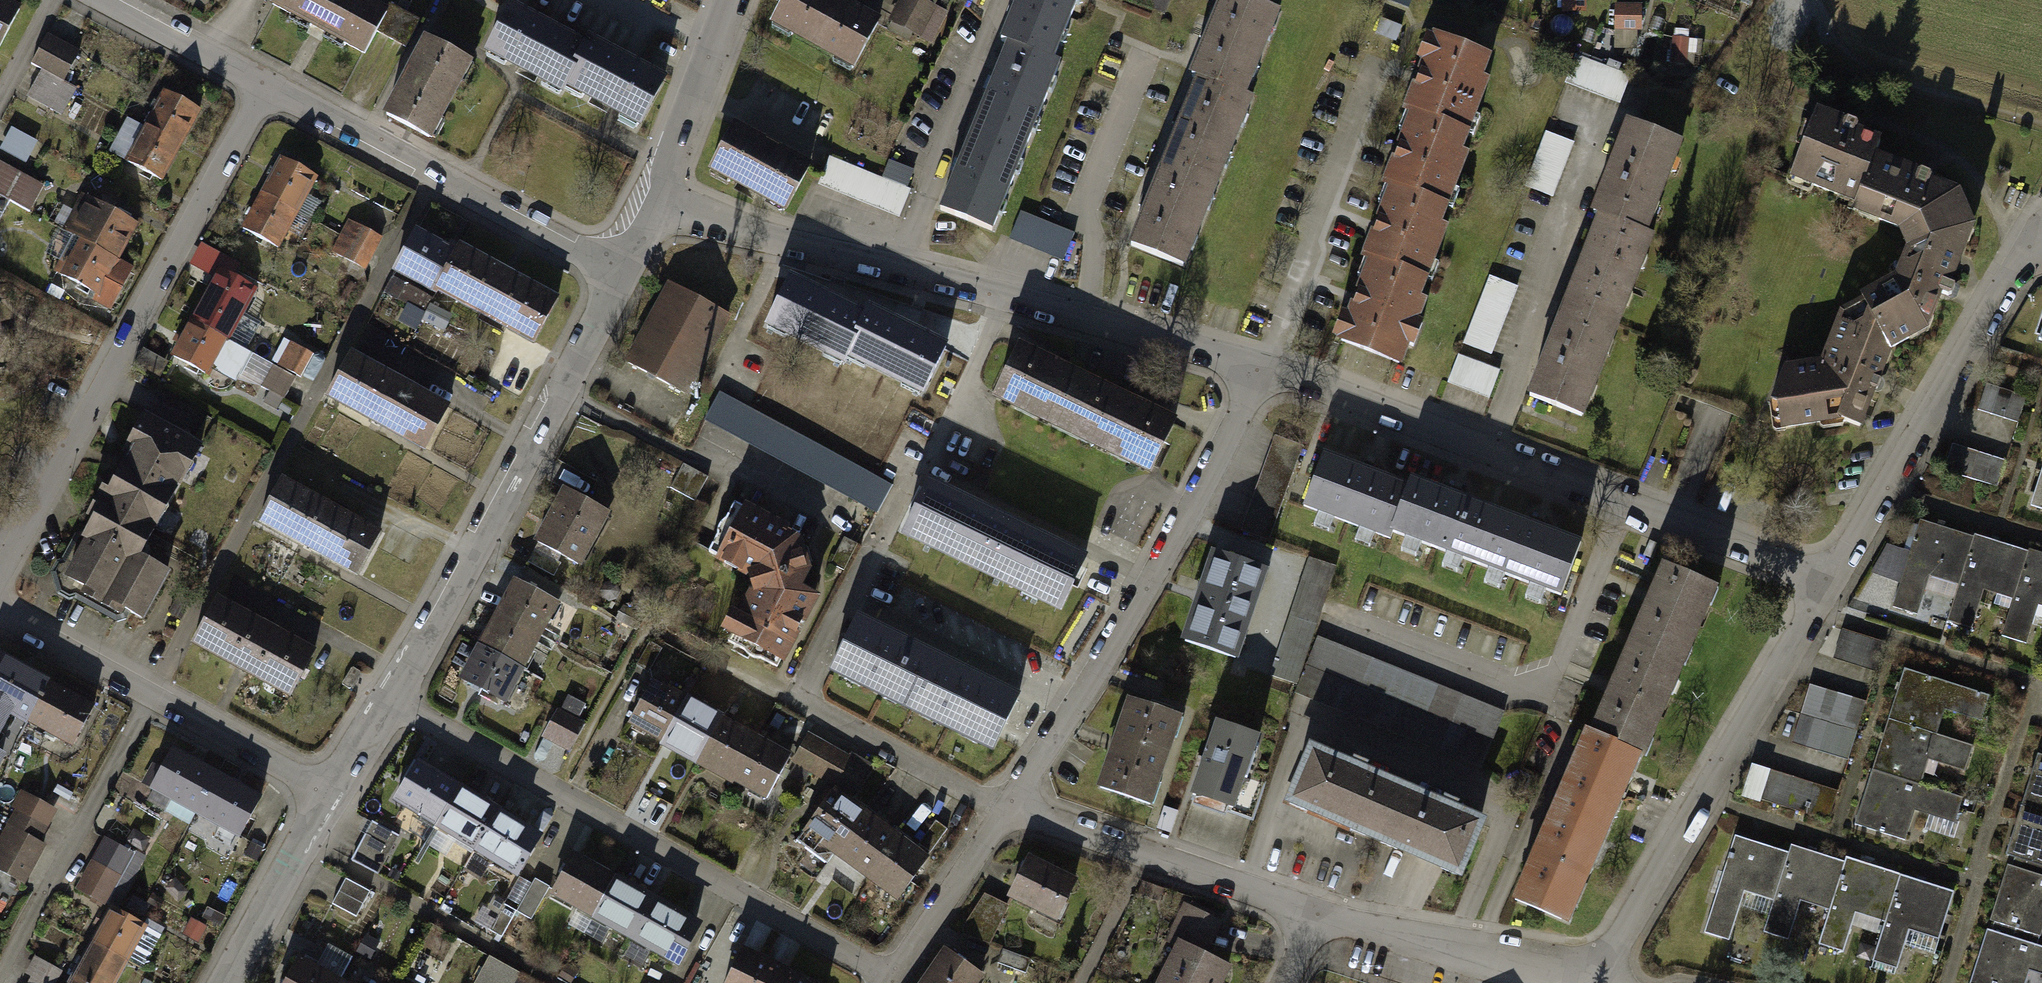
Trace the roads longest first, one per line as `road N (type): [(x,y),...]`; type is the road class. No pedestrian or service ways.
road 1 (residential): [(1260,362),(716,229),(659,201)]
road 2 (residential): [(1835,576),(1260,362)]
road 3 (residential): [(893,977),(379,692)]
road 4 (residential): [(0,557),(254,89)]
road 5 (residential): [(1012,806),(1260,362)]
road 6 (residential): [(611,278),(379,692)]
road 7 (residential): [(1835,576),(1593,982)]
road 8 (residential): [(611,278),(254,89)]
road 9 (residential): [(2041,242),(2021,261),(1835,576)]
road 10 (residential): [(0,611),(330,796)]
road 11 (residential): [(1012,806),(1142,858),(1313,909)]
road 12 (residential): [(1313,909),(1454,955),(1580,982)]
road 13 (track): [(1808,0),(1843,52),(1871,73),(2041,123)]
road 14 (residential): [(735,0),(659,201)]
road 15 (residential): [(330,796),(227,982)]
road 16 (residential): [(893,977),(1012,806)]
road 17 (residential): [(254,89),(84,0)]

